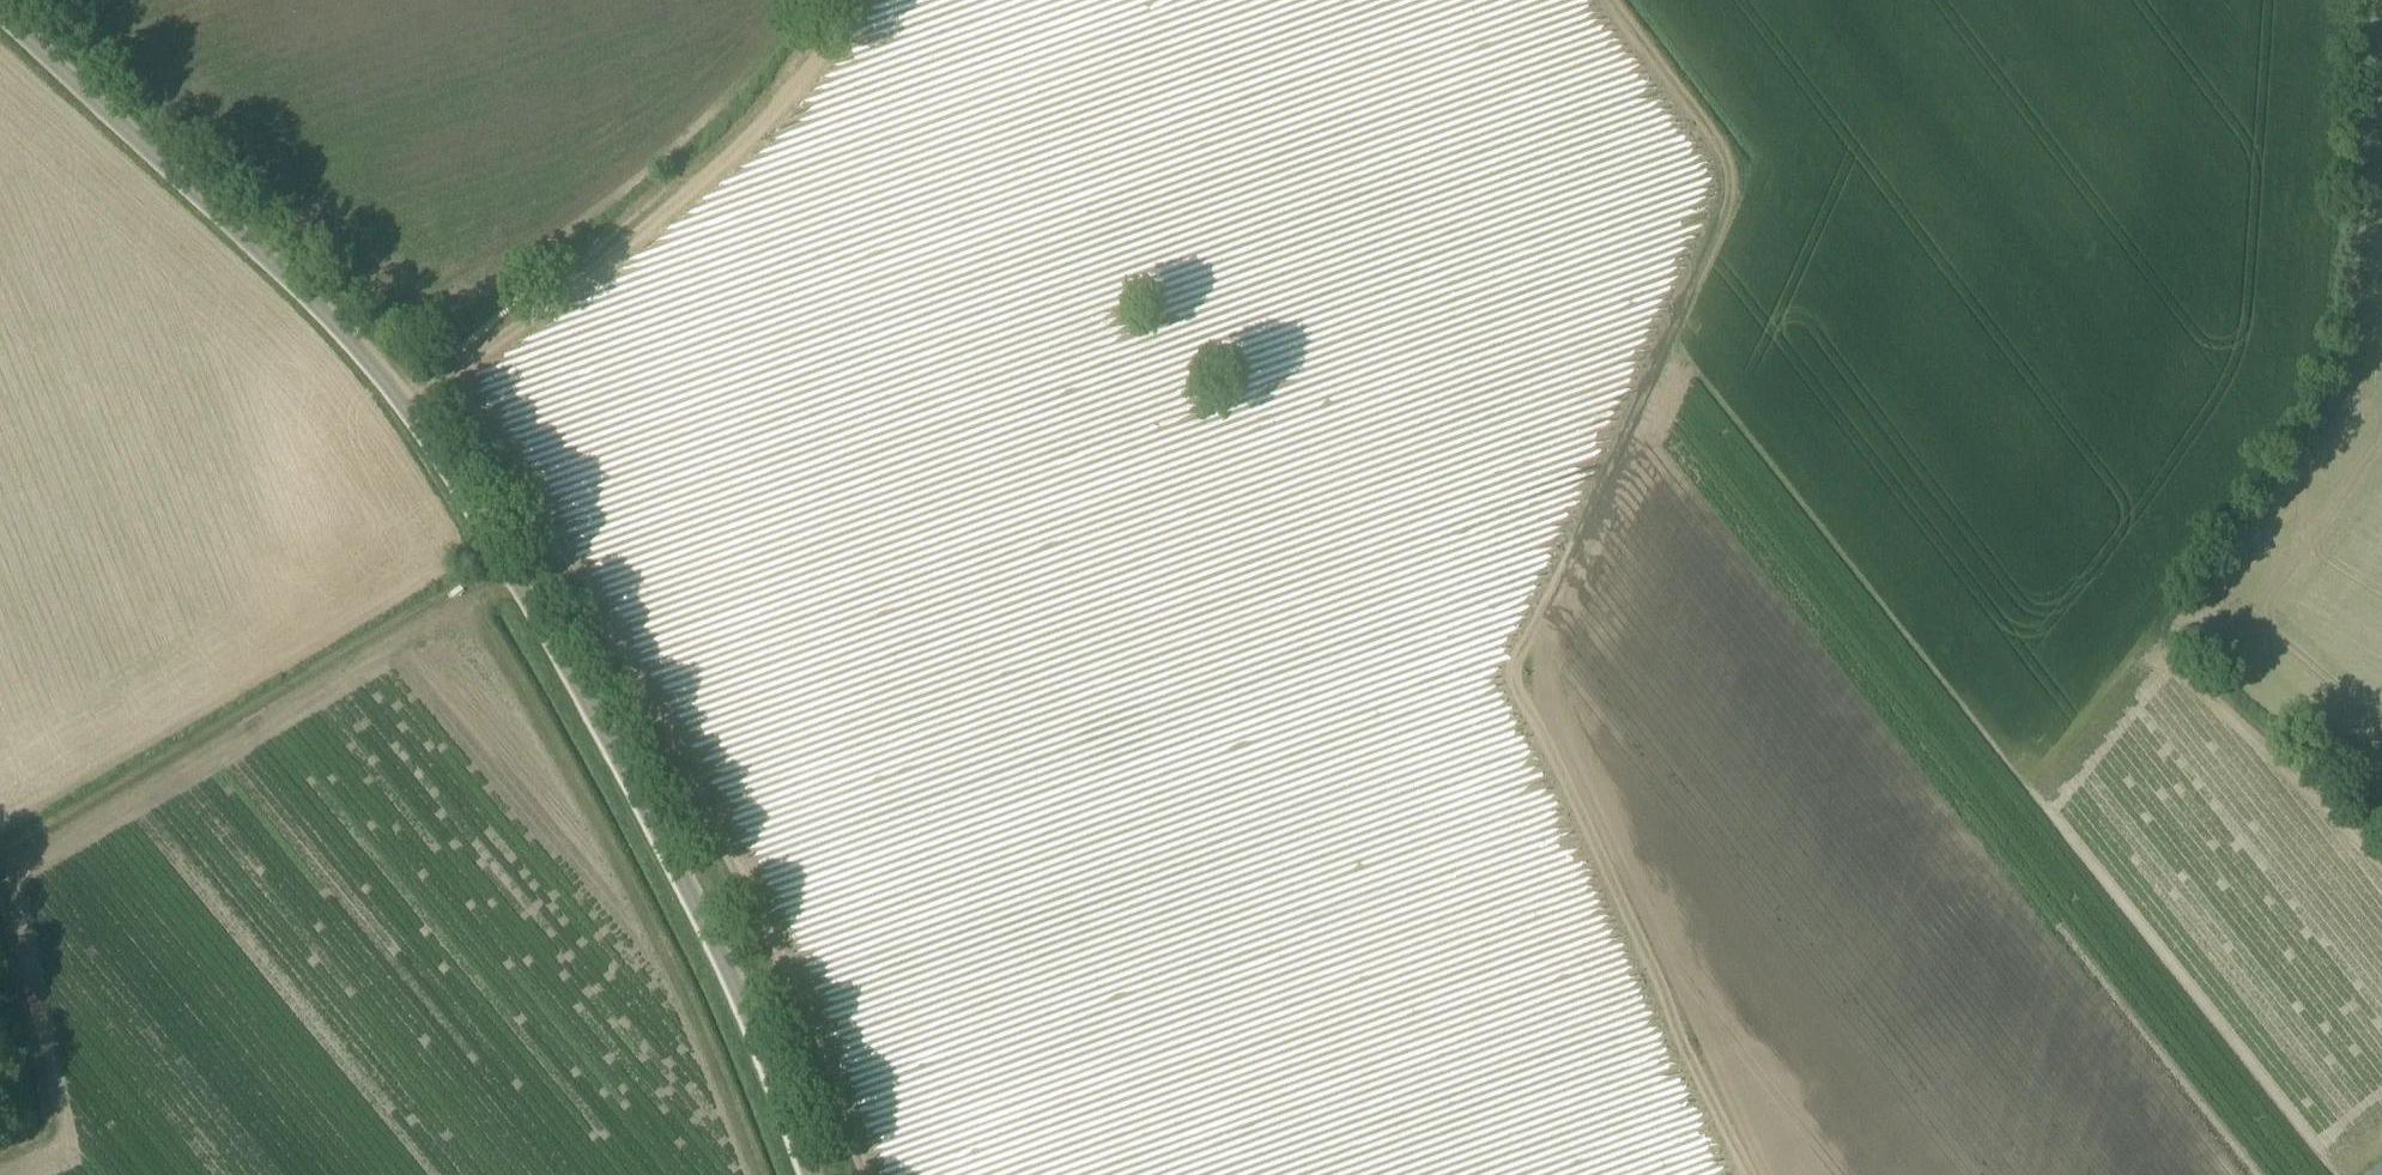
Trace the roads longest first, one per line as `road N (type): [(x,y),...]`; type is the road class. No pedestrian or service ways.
road 1 (unclassified): [(831,1174),(748,955),(495,487),(437,402),(350,301),(19,0)]
road 2 (track): [(1688,375),(2322,1174)]

